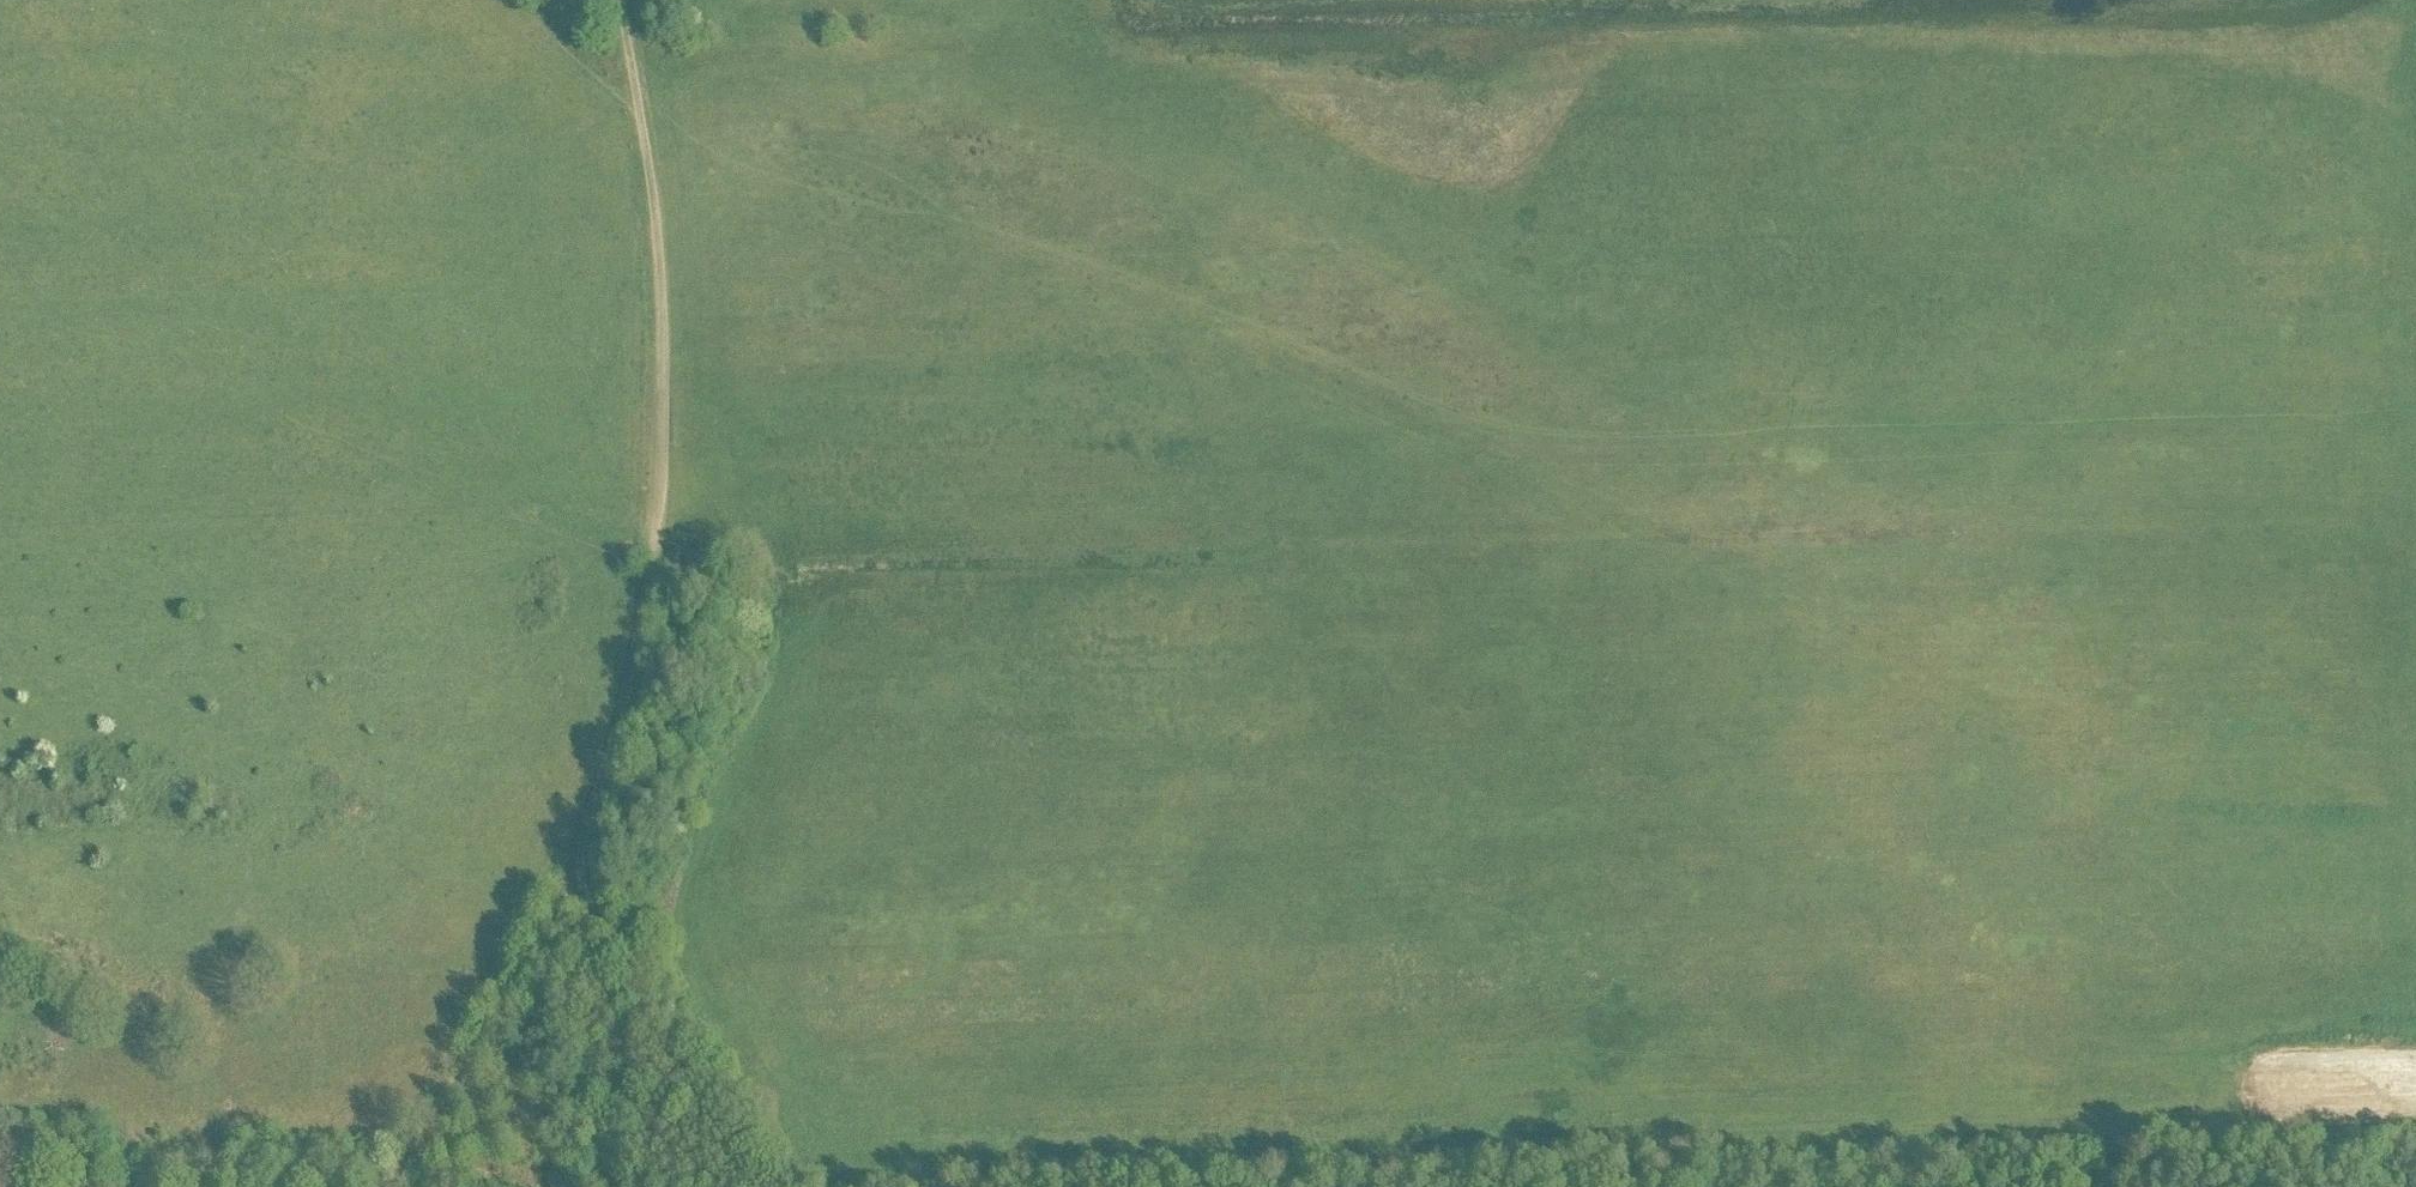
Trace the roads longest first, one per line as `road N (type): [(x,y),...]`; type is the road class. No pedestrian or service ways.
road 1 (track): [(622,0),(656,215),(658,483),(651,587),(581,869)]
road 2 (track): [(393,1186),(538,963),(581,869)]

